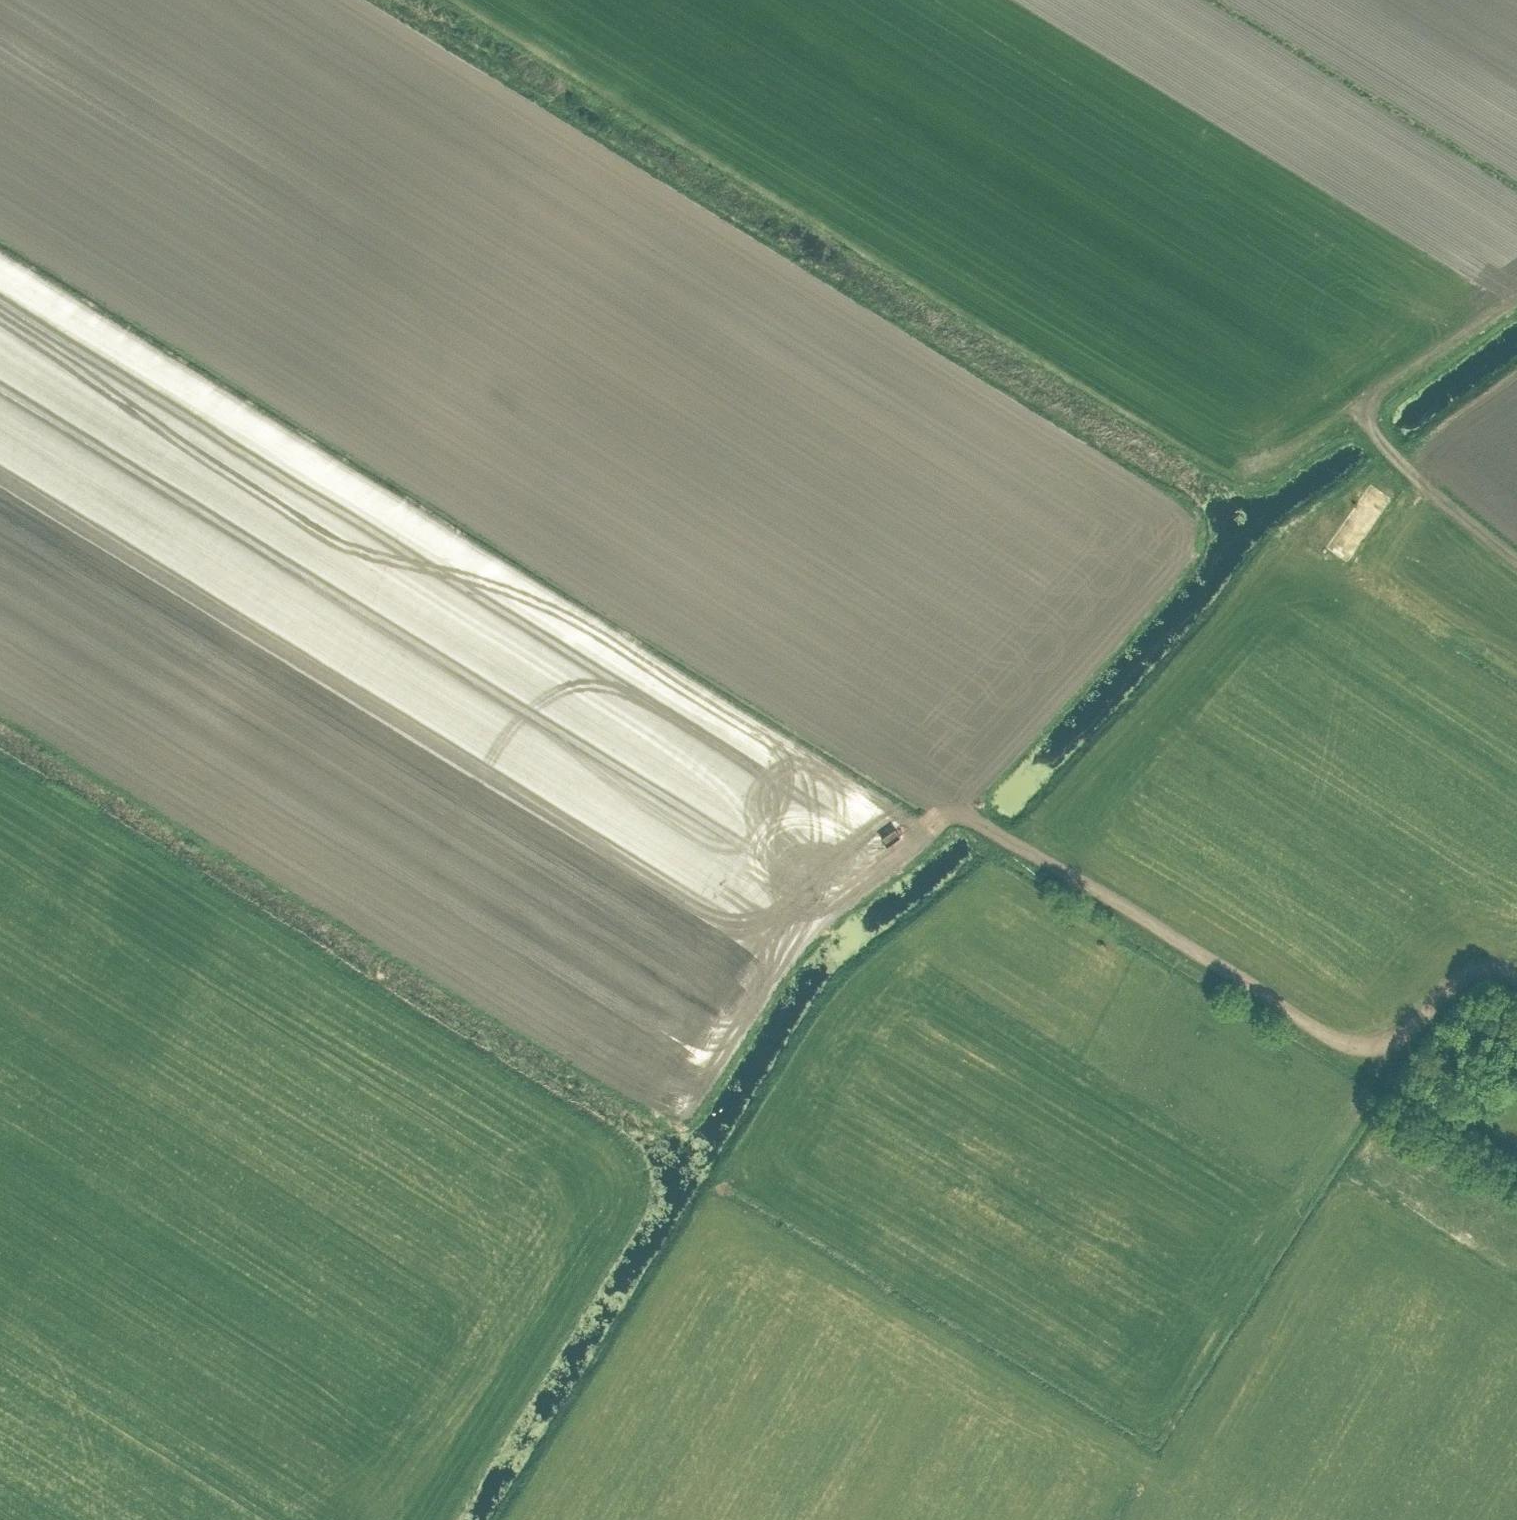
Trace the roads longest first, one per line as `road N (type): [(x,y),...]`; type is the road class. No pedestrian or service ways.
road 1 (track): [(1516,972),(1458,974),(1400,1025),(1348,1039),(1308,1027),(966,821)]
road 2 (track): [(1516,556),(1386,452),(1368,411)]

